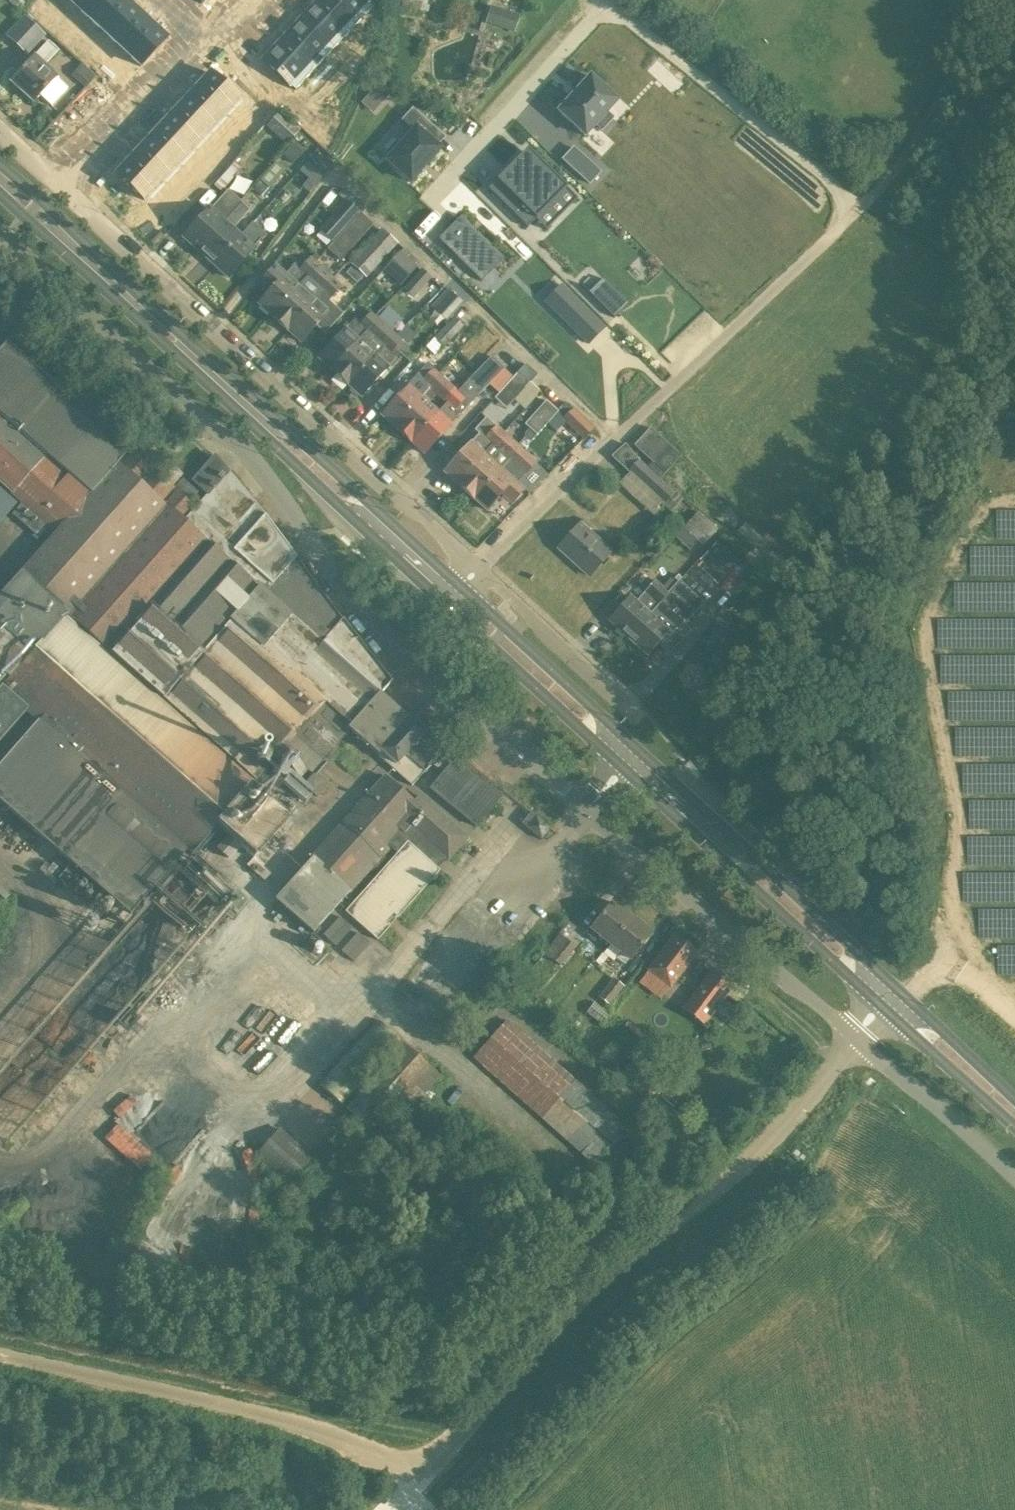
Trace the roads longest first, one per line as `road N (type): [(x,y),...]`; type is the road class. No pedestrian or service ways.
road 1 (unclassified): [(0,1356),(278,1418),(358,1453),(419,1464),(460,1439),(537,1344),(617,1267),(752,1164),(852,1039)]
road 2 (unclassified): [(471,563),(852,202),(608,0)]
road 3 (unclassified): [(588,809),(383,638),(240,449),(208,429),(0,235)]
road 4 (unclassified): [(0,130),(471,563)]
road 5 (primary): [(445,587),(0,176)]
road 6 (track): [(990,505),(927,619),(924,639),(959,810),(951,903),(988,971),(978,986)]
road 7 (primary): [(892,1001),(628,758)]
road 8 (unclassified): [(852,1039),(588,809)]
road 9 (unknown): [(249,0),(65,189)]
road 10 (primary): [(628,758),(445,587)]
road 11 (track): [(982,0),(926,124),(858,206)]
road 12 (unclassified): [(1014,1182),(852,1039)]
road 13 (unclassified): [(471,563),(626,706)]
road 14 (primary): [(1014,1115),(892,1001)]
road 15 (track): [(1014,1017),(962,972),(942,968),(892,1001)]

